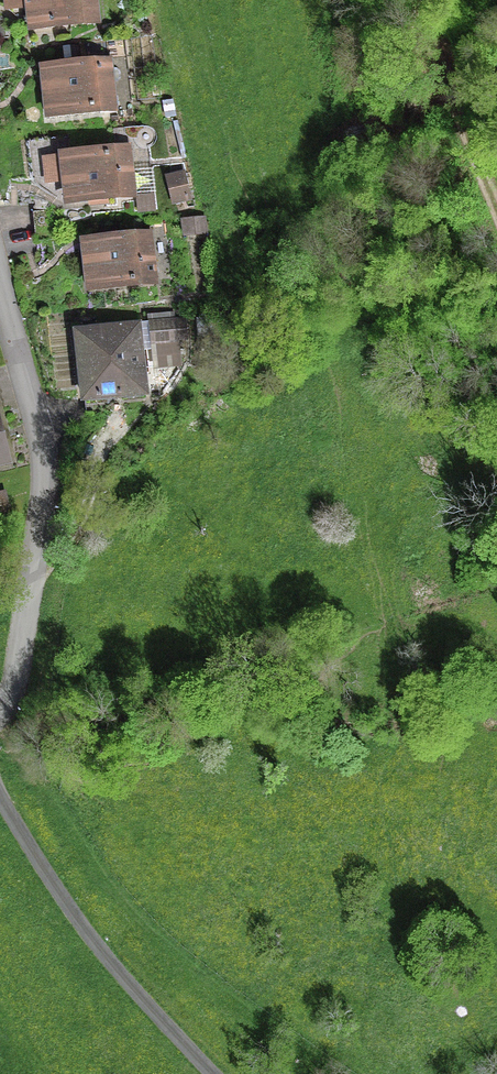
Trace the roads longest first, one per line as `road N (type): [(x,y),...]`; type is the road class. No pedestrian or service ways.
road 1 (residential): [(0,711),(15,688),(41,496),(34,418),(0,290)]
road 2 (residential): [(0,793),(103,957),(212,1073)]
road 3 (track): [(416,0),(496,211)]

